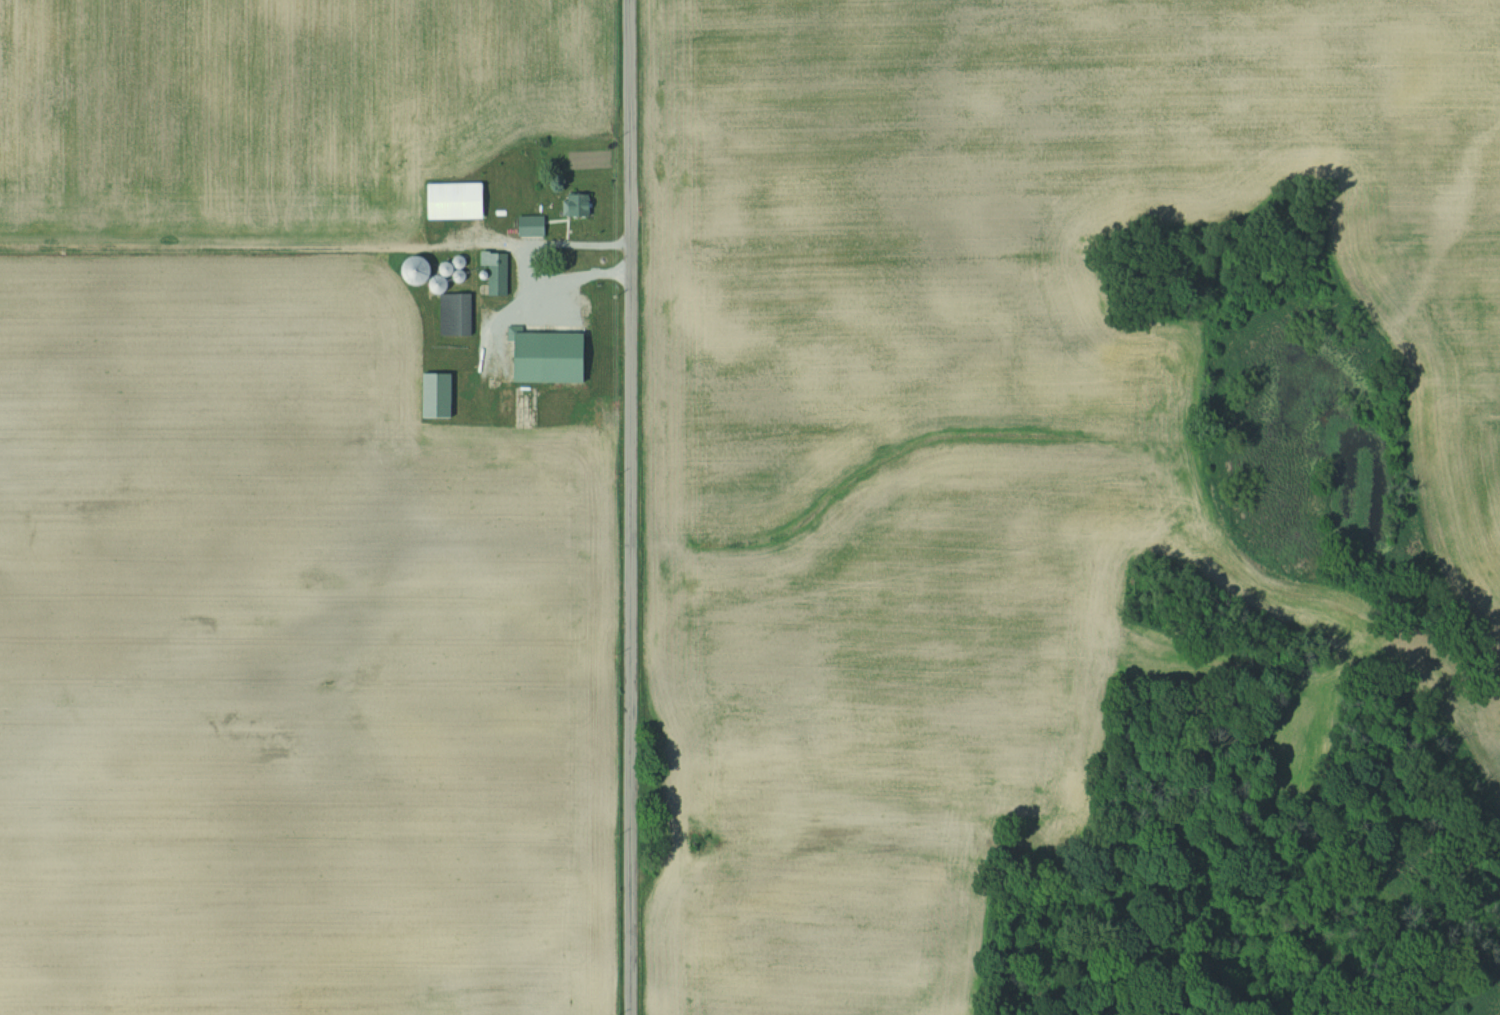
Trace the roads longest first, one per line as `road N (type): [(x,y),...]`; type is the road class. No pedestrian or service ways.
road 1 (residential): [(632,1014),(630,0)]

